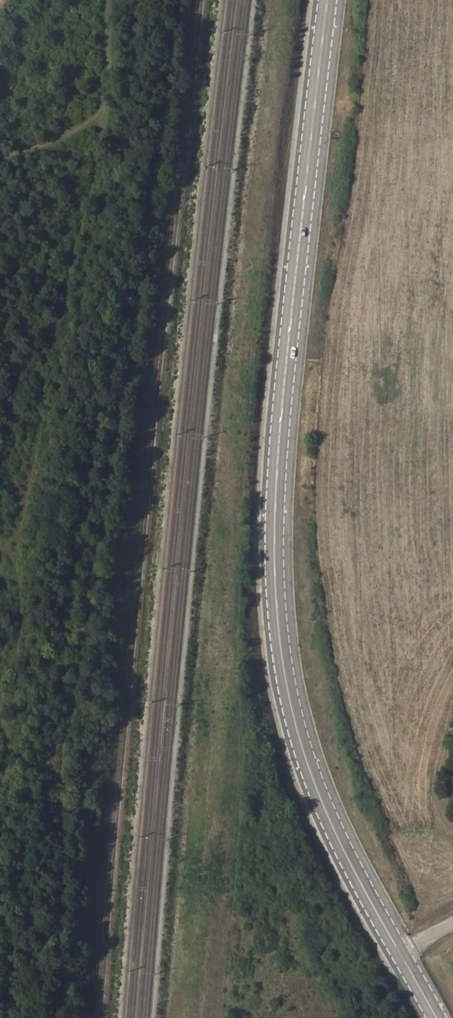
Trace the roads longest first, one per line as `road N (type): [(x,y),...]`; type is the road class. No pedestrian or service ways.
road 1 (primary): [(327,0),(275,450),(277,643),(324,814),(431,1017)]

